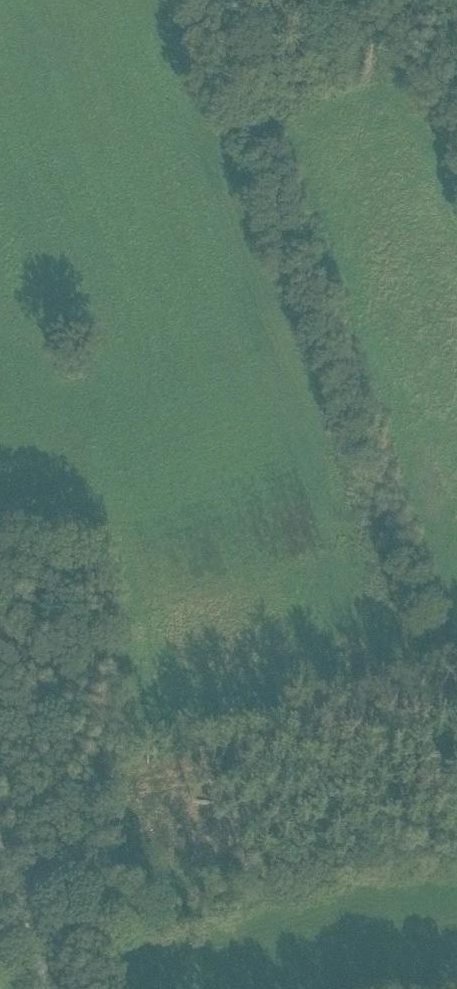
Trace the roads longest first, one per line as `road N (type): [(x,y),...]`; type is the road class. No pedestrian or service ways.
road 1 (tertiary): [(54,988),(0,830)]

